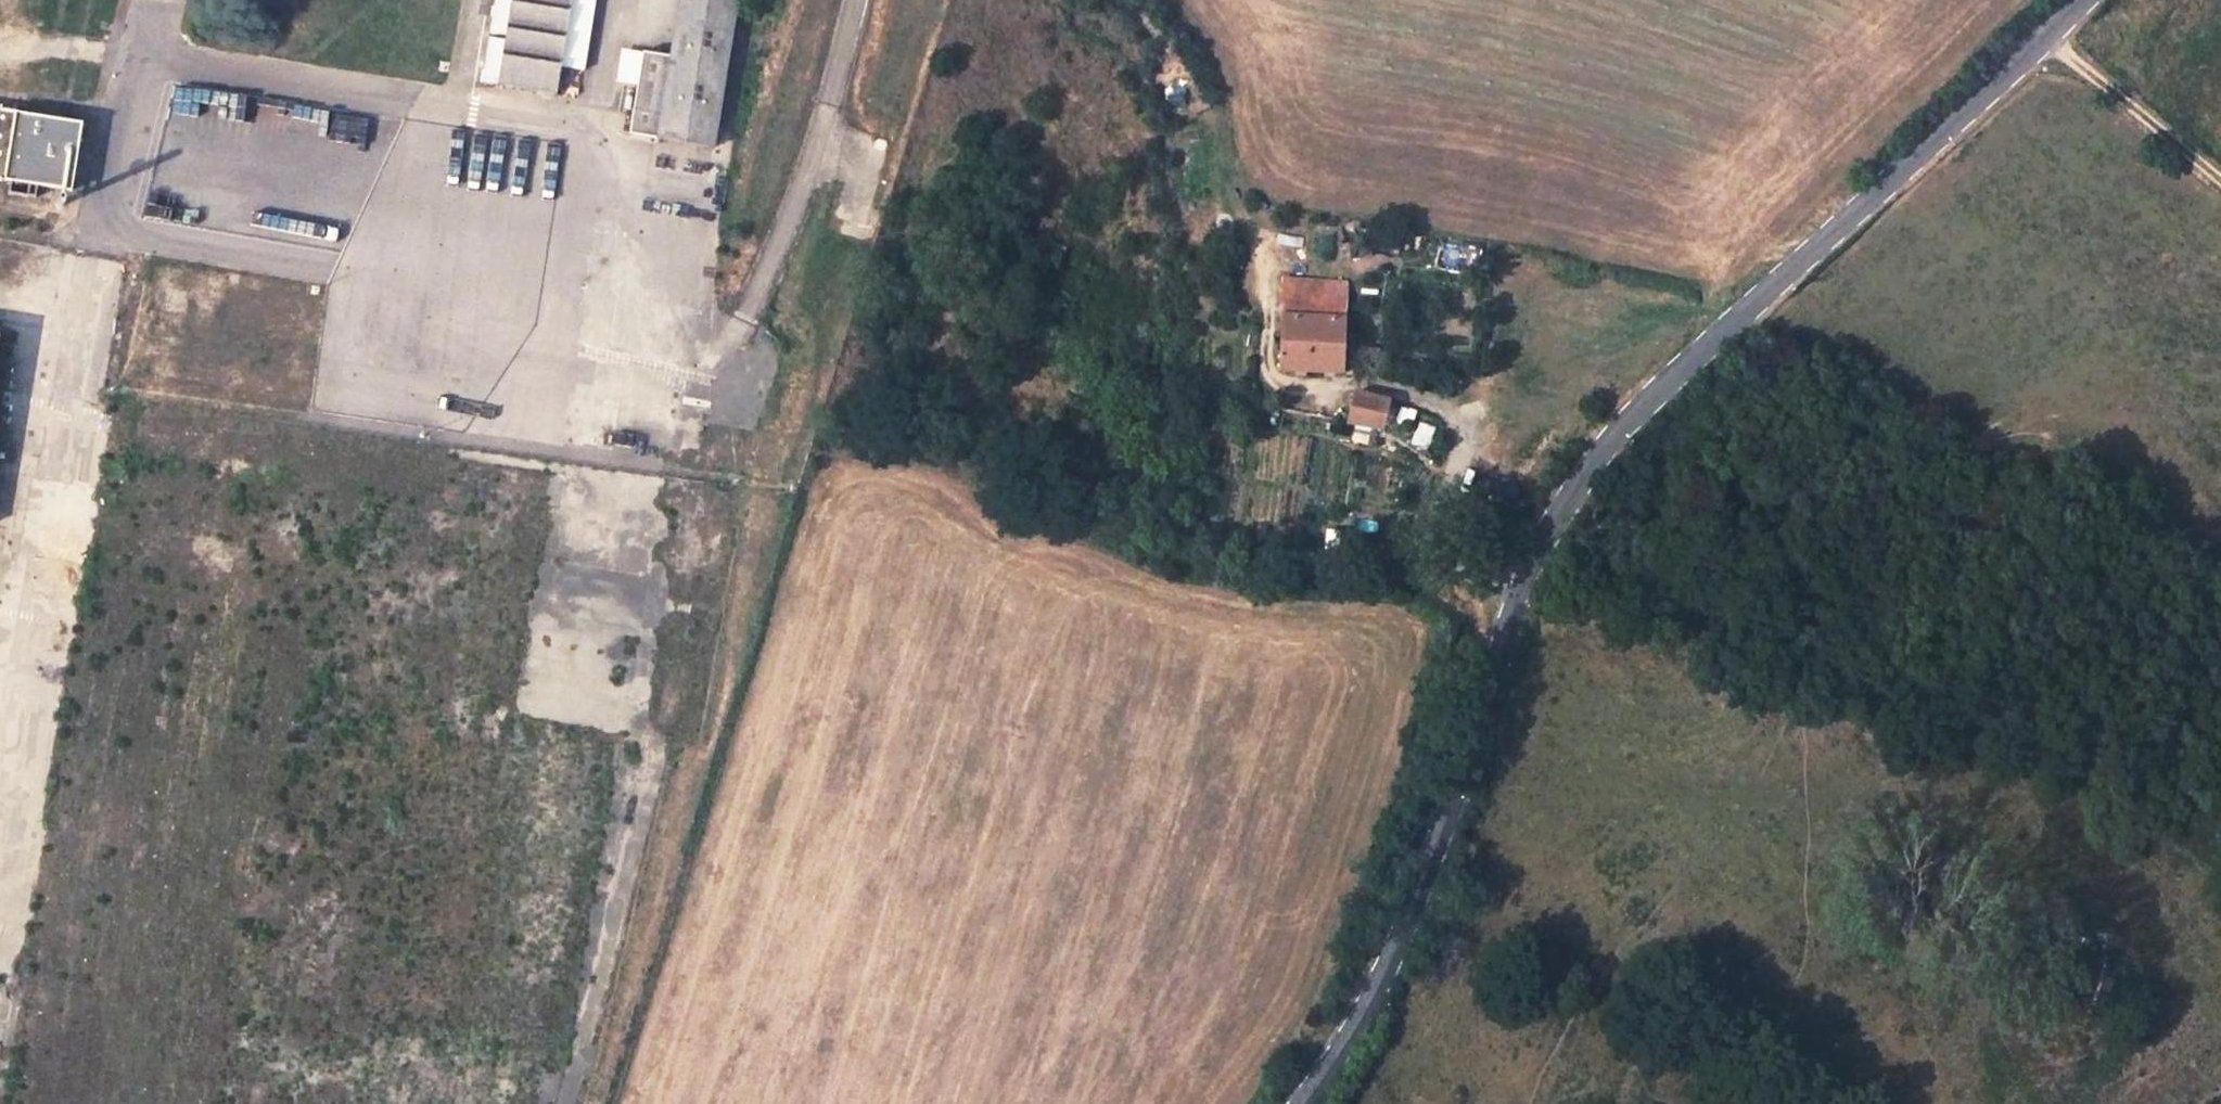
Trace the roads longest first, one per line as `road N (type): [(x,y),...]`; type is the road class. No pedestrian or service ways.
road 1 (tertiary): [(2078,0),(1597,456),(1518,575),(1437,843),(1389,959),(1296,1103)]

